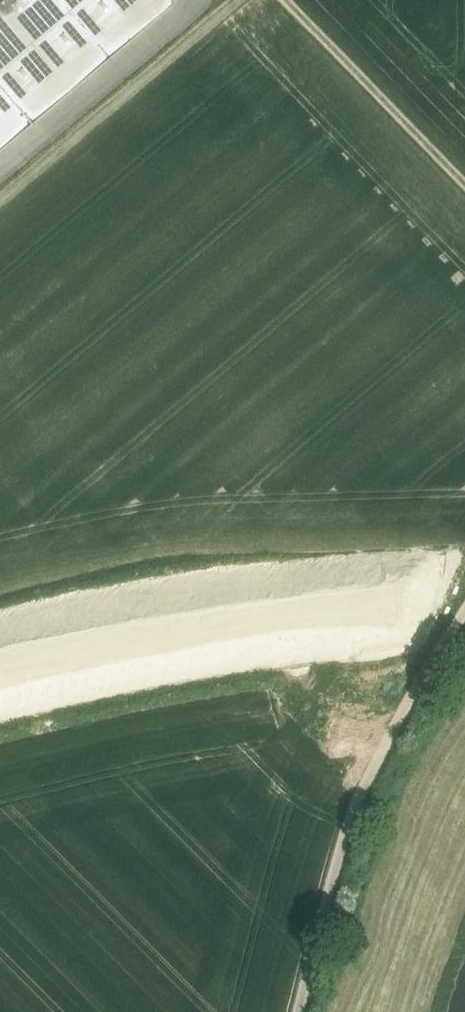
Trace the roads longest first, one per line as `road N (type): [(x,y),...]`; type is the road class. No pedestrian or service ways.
road 1 (secondary): [(0,684),(428,599),(464,602)]
road 2 (track): [(464,613),(358,798),(302,1011)]
road 3 (track): [(234,0),(0,197)]
road 4 (track): [(287,0),(464,182)]

